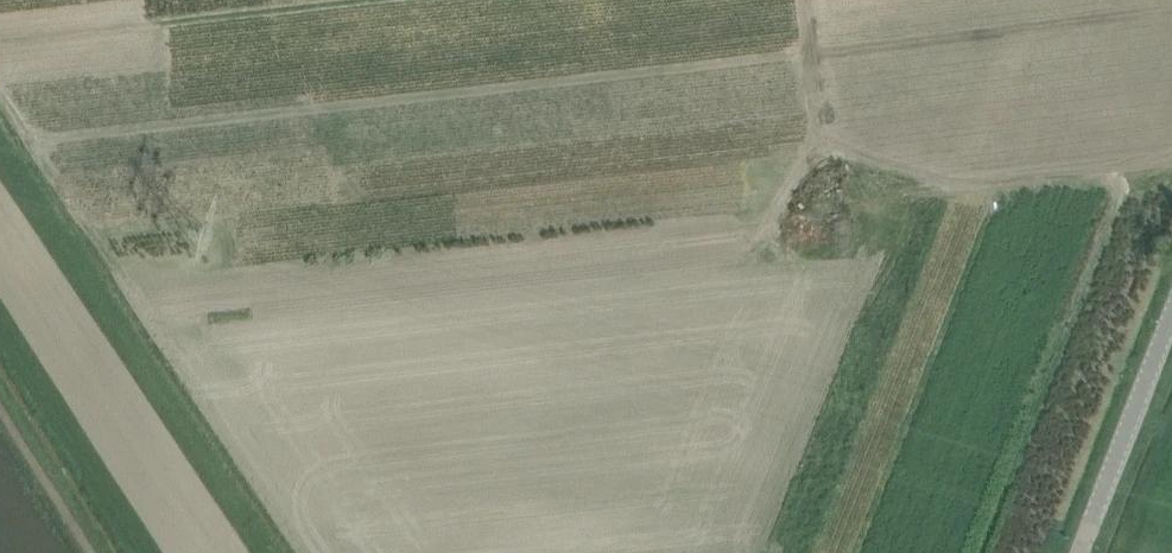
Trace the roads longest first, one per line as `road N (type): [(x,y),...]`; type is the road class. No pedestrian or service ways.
road 1 (unclassified): [(1081,552),(1171,319)]

